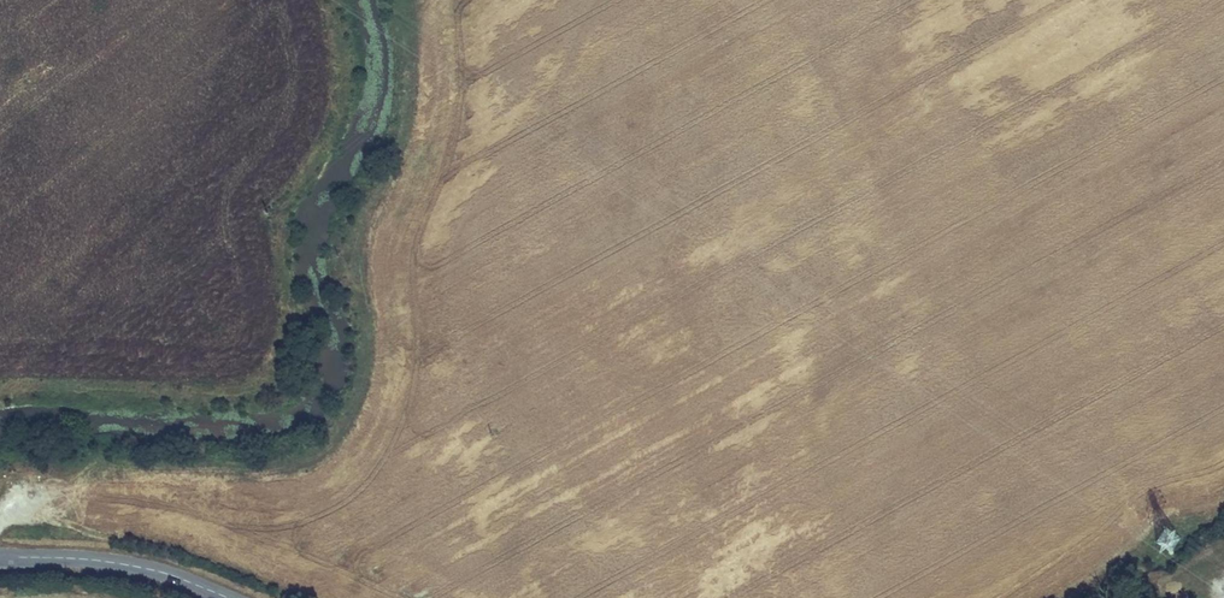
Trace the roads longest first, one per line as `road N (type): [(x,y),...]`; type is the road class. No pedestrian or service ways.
road 1 (tertiary): [(0,557),(111,561),(228,597)]

